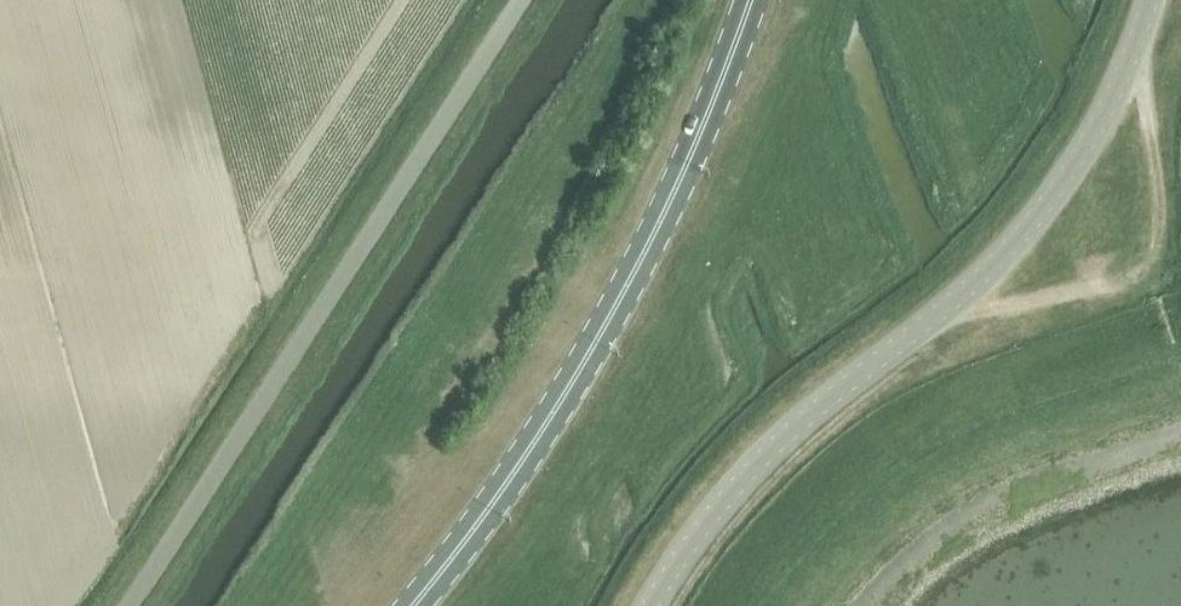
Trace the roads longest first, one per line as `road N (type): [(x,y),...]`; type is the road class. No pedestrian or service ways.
road 1 (unclassified): [(650,605),(748,472),(1021,235),(1105,110),(1149,0)]
road 2 (unclassified): [(128,605),(519,0)]
road 3 (primary): [(410,605),(541,428),(621,300),(751,0)]
road 4 (track): [(932,318),(1125,279),(1146,267),(1153,241),(1135,47)]

